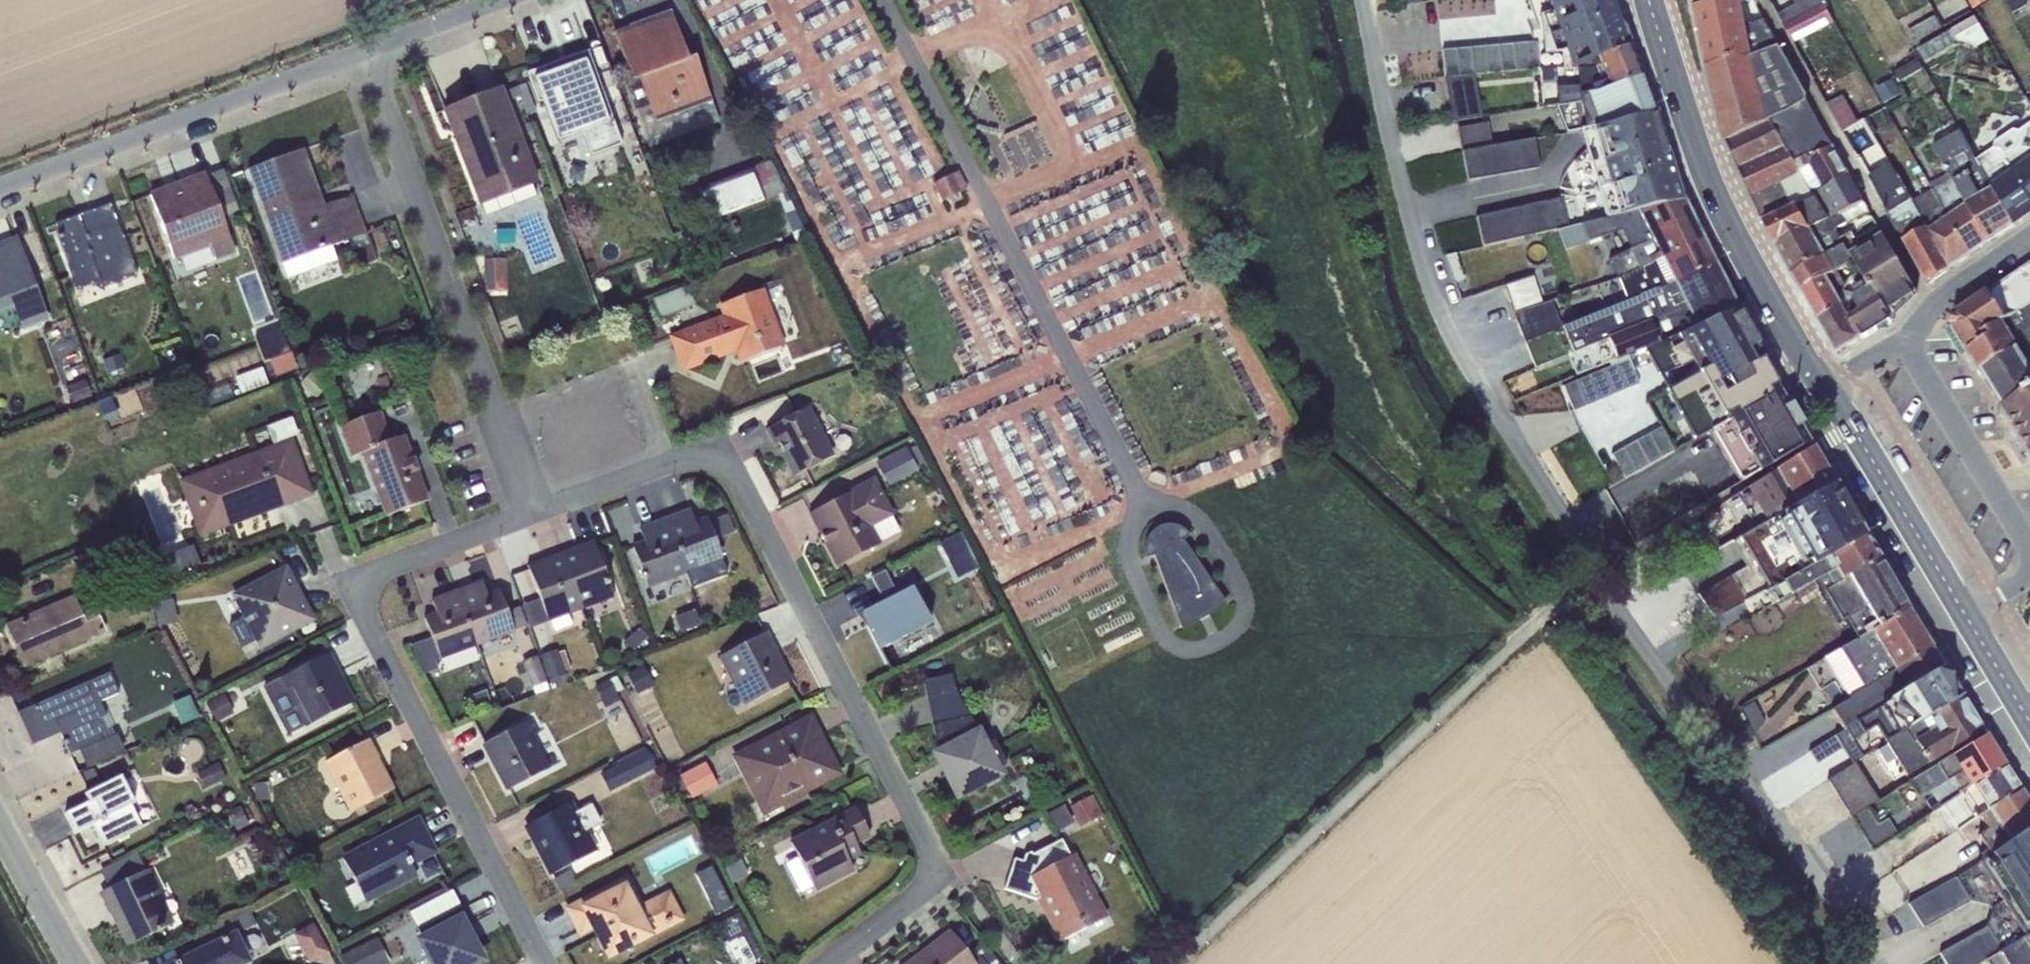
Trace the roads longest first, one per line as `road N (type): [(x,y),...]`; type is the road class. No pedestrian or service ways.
road 1 (residential): [(824,963),(943,872),(726,455),(674,461)]
road 2 (residential): [(529,515),(376,571),(358,603),(544,963)]
road 3 (residential): [(364,62),(529,515)]
road 4 (secondary): [(1821,387),(1738,244),(1651,0)]
road 5 (secondary): [(2028,721),(1821,387)]
road 6 (unclassified): [(364,62),(0,190)]
road 7 (residential): [(1821,387),(1904,342),(1934,304),(2029,236)]
road 8 (unclassified): [(517,0),(364,62)]
road 9 (residential): [(79,963),(0,826)]
road 10 (residential): [(674,461),(529,515)]

